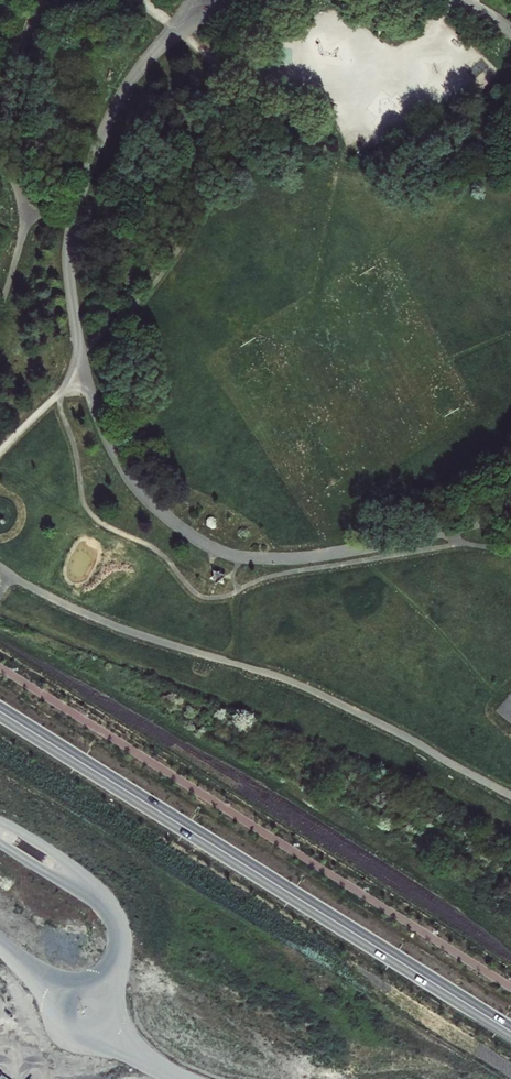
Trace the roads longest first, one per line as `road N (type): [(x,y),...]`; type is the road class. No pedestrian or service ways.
road 1 (secondary): [(510,1032),(0,711)]
road 2 (track): [(180,1078),(139,1056),(0,945)]

